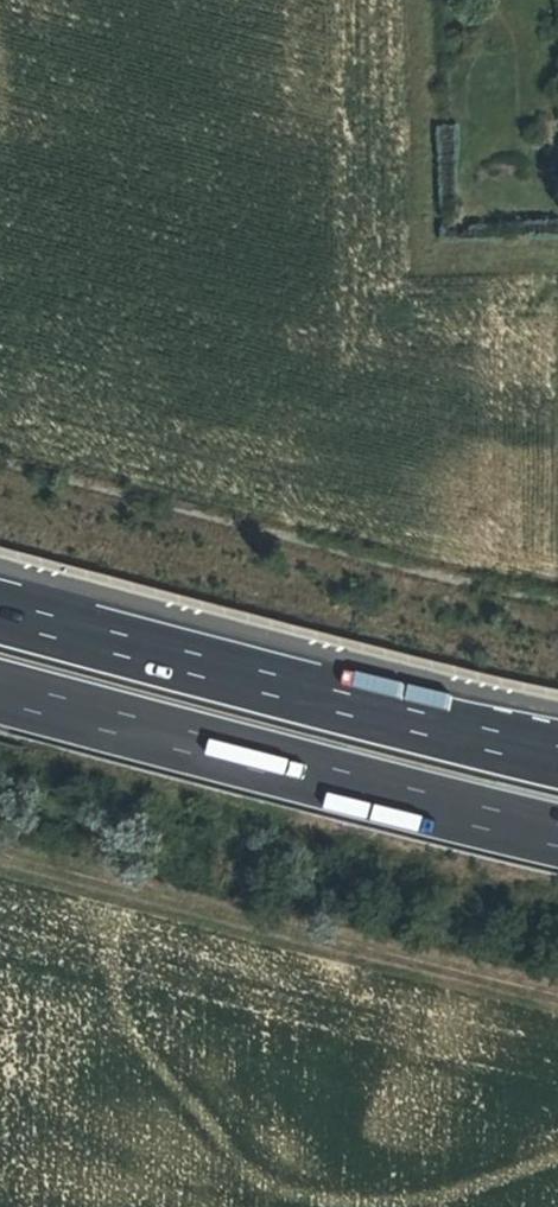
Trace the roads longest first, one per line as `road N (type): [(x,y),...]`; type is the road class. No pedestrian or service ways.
road 1 (track): [(0,861),(557,1012)]
road 2 (motorway): [(0,690),(557,835)]
road 3 (motorway): [(557,754),(0,612)]

